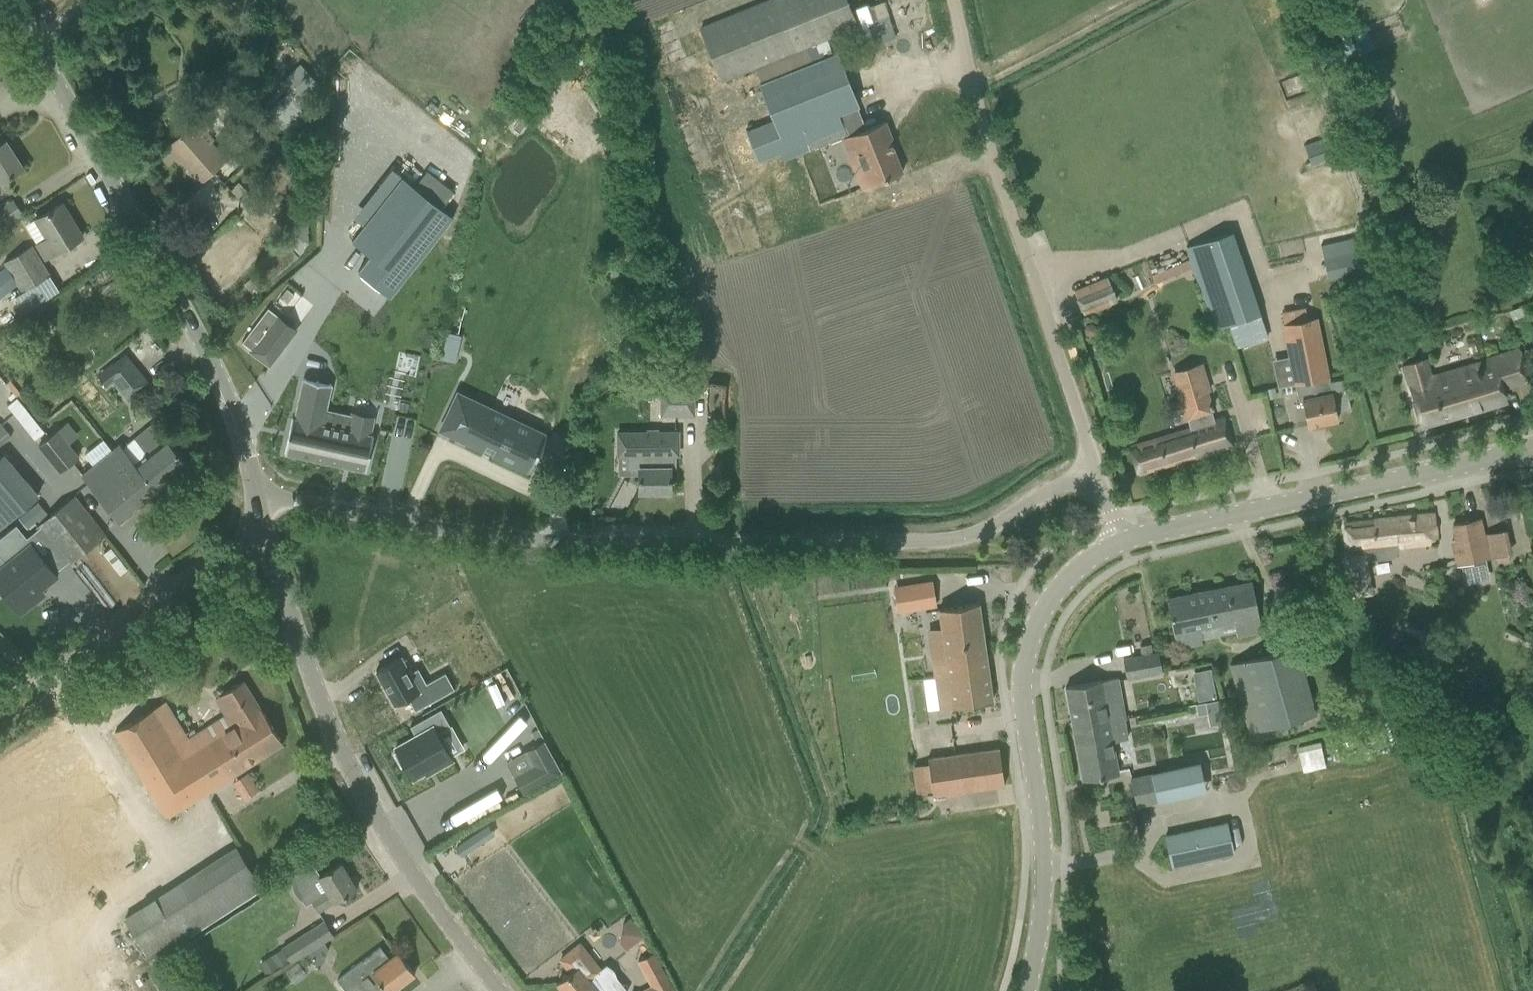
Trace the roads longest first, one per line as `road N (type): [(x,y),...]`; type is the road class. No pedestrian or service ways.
road 1 (unclassified): [(266,520),(294,503),(447,539),(670,553),(913,542),(970,536),(1042,491),(1097,471)]
road 2 (tertiary): [(266,520),(230,400),(184,293),(20,0)]
road 3 (tertiary): [(503,990),(401,854),(354,775),(318,691),(266,520)]
road 4 (unclassified): [(1097,471),(981,127),(953,0)]
road 5 (tertiary): [(1024,990),(1044,866),(1023,688),(1031,647),(1062,581),(1121,543)]
road 6 (tertiary): [(1121,543),(1532,439)]
road 7 (residential): [(0,705),(266,520)]

